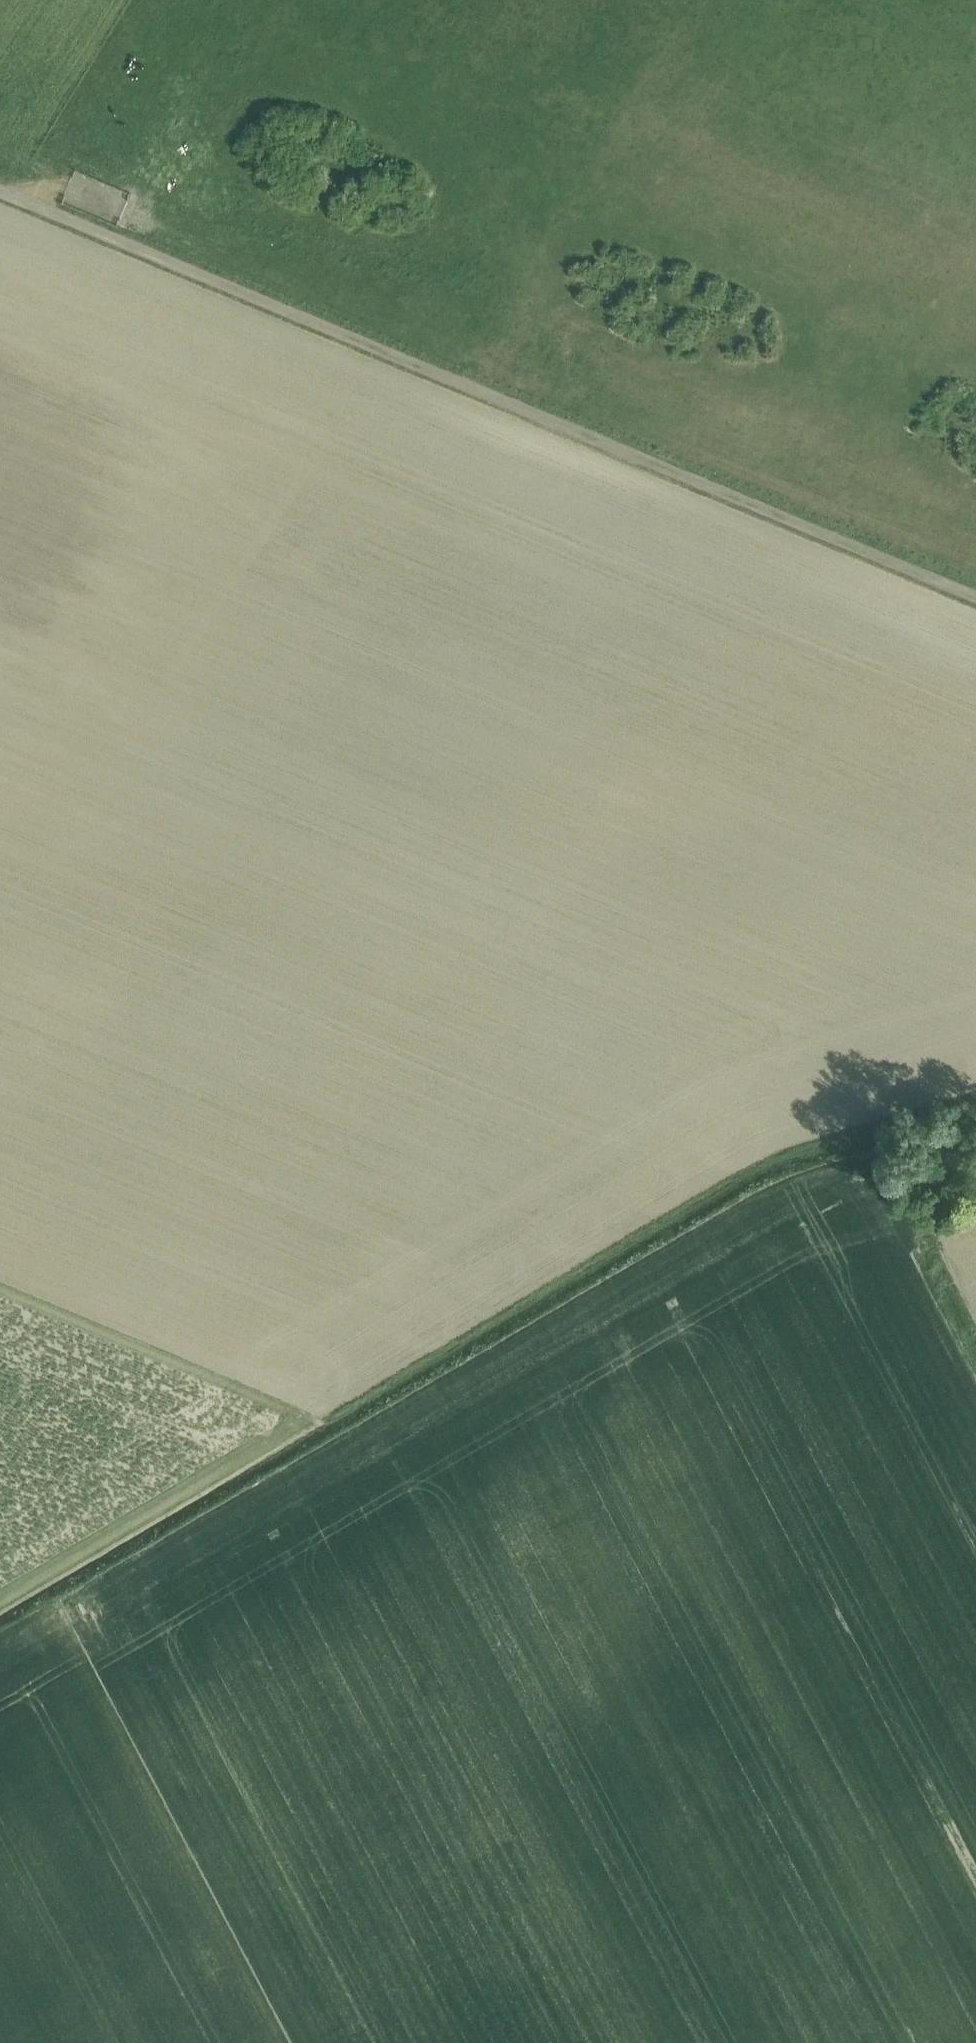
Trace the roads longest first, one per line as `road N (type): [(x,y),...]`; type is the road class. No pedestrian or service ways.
road 1 (track): [(0,192),(975,601)]

